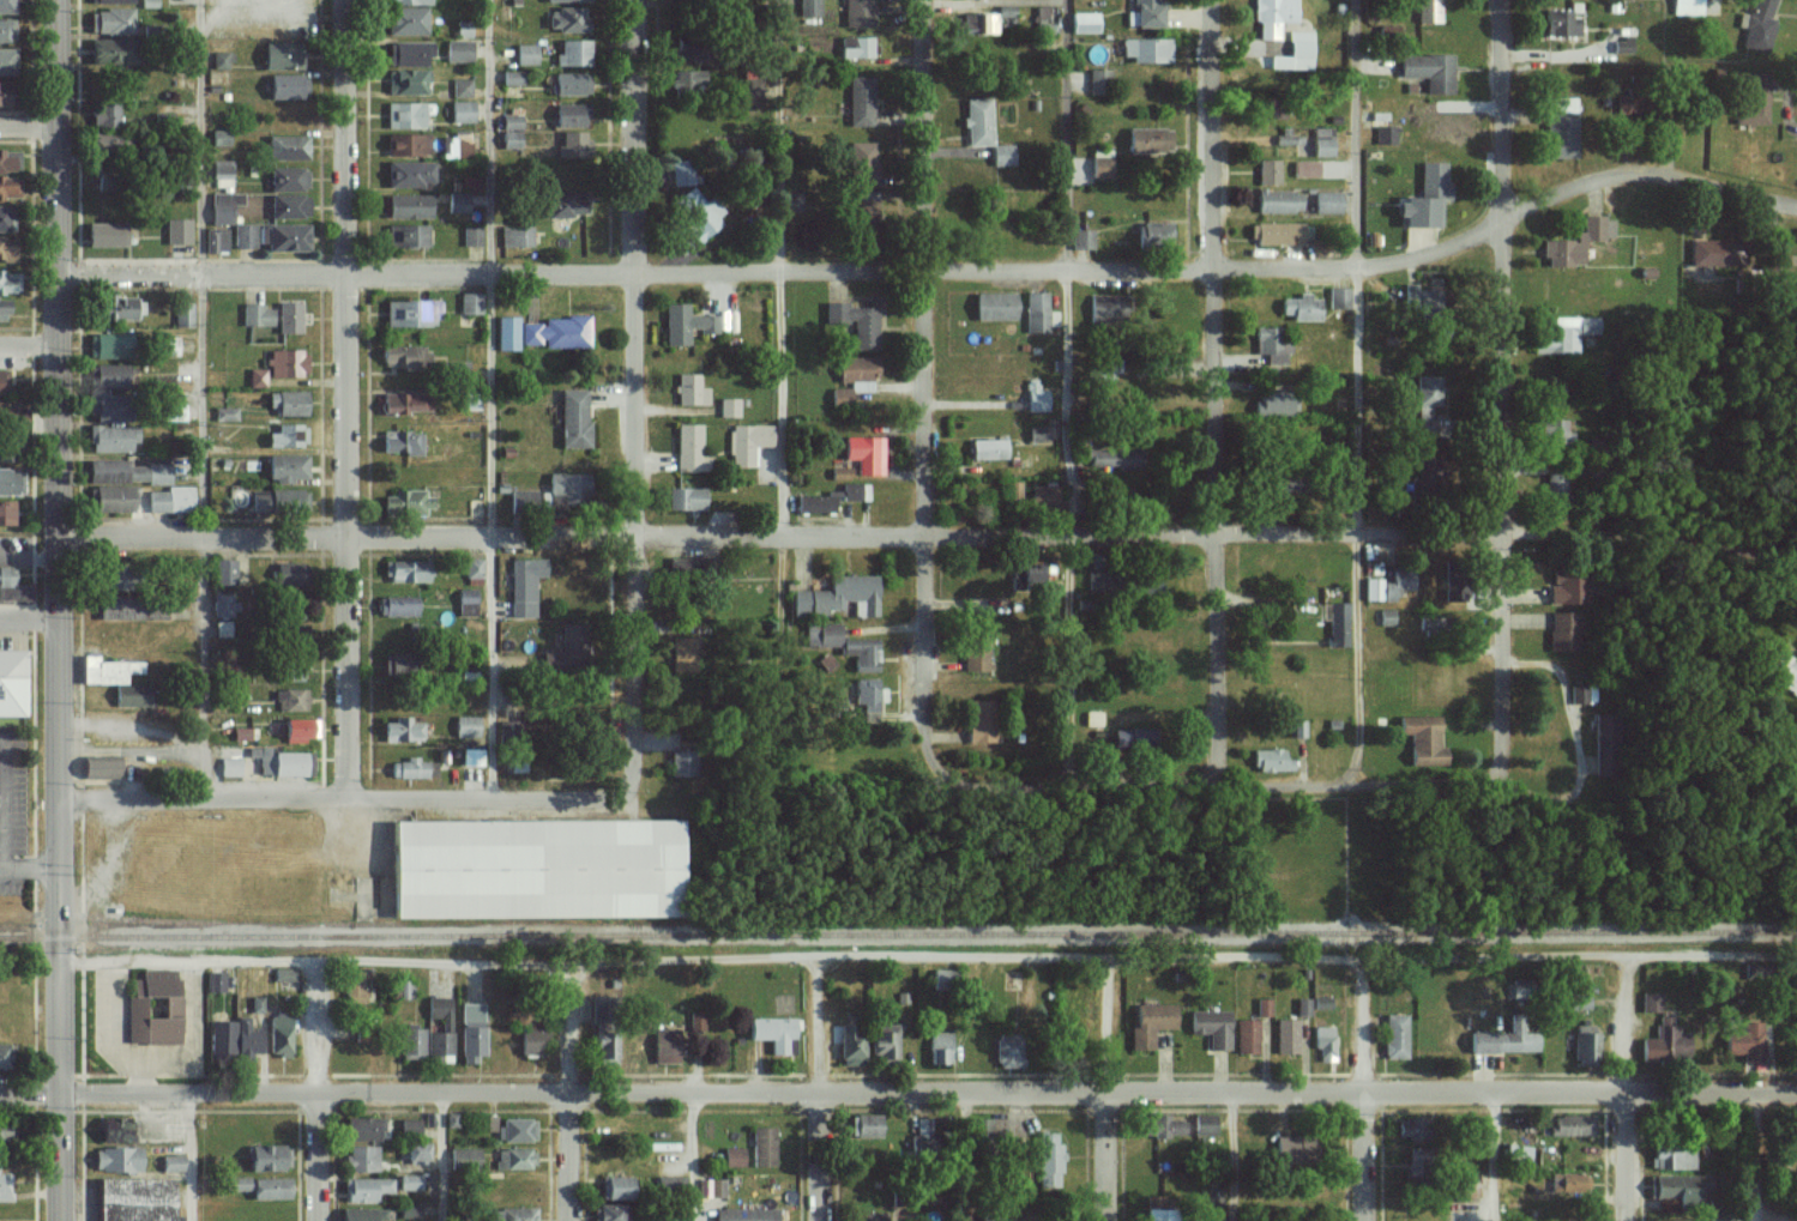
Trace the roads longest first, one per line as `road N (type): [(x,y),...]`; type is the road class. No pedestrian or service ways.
road 1 (residential): [(0,1095),(1796,1094)]
road 2 (residential): [(486,537),(1614,534),(1751,550),(1796,572)]
road 3 (secondary): [(56,0),(64,1220)]
road 4 (residential): [(771,274),(1356,267),(1496,229),(1570,189),(1616,176),(1686,182),(1796,212)]
road 5 (residential): [(341,0),(348,797)]
road 6 (residential): [(632,786),(633,0)]
road 7 (residential): [(1498,0),(1498,786)]
road 8 (residential): [(1209,0),(1216,781)]
road 9 (residential): [(923,0),(924,743),(937,773)]
road 10 (residential): [(62,798),(613,796),(632,786)]
road 11 (residential): [(937,773),(960,784),(1498,786)]
road 12 (residential): [(59,538),(486,537)]
road 13 (residential): [(197,277),(486,276)]
road 14 (residential): [(486,276),(771,274)]
road 15 (residential): [(771,274),(774,0)]
road 16 (residential): [(1628,959),(1631,1220)]
road 17 (residential): [(820,959),(819,1220)]
road 18 (residential): [(780,533),(771,274)]
road 19 (residential): [(318,962),(319,1220)]
road 20 (residential): [(1110,962),(1111,1220)]
road 21 (residential): [(1365,963),(1365,1220)]
road 22 (residential): [(571,966),(572,1220)]
road 23 (residential): [(59,279),(197,277)]

